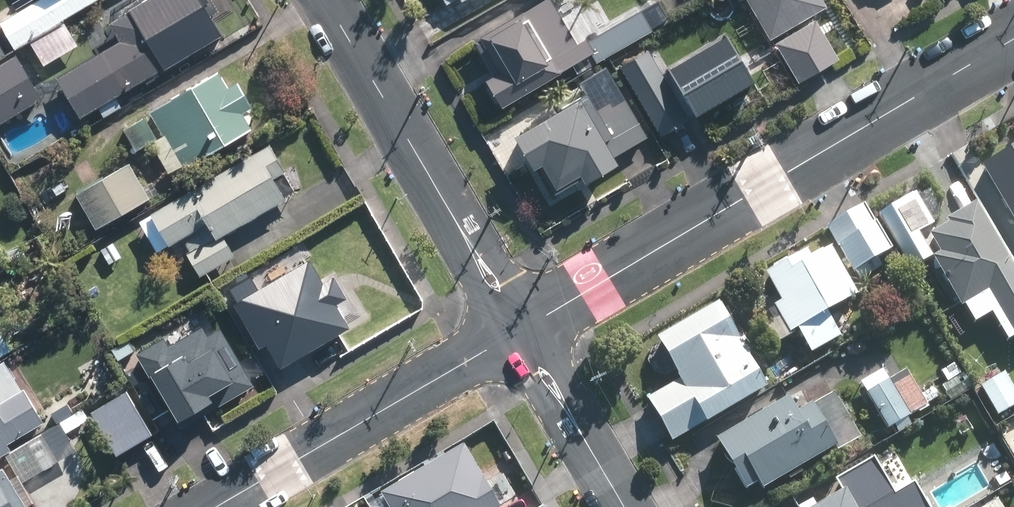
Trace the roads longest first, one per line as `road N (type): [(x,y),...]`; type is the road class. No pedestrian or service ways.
road 1 (residential): [(1013,39),(522,328)]
road 2 (residential): [(522,328),(328,0)]
road 3 (residential): [(522,328),(221,506)]
road 4 (residential): [(622,506),(522,328)]

